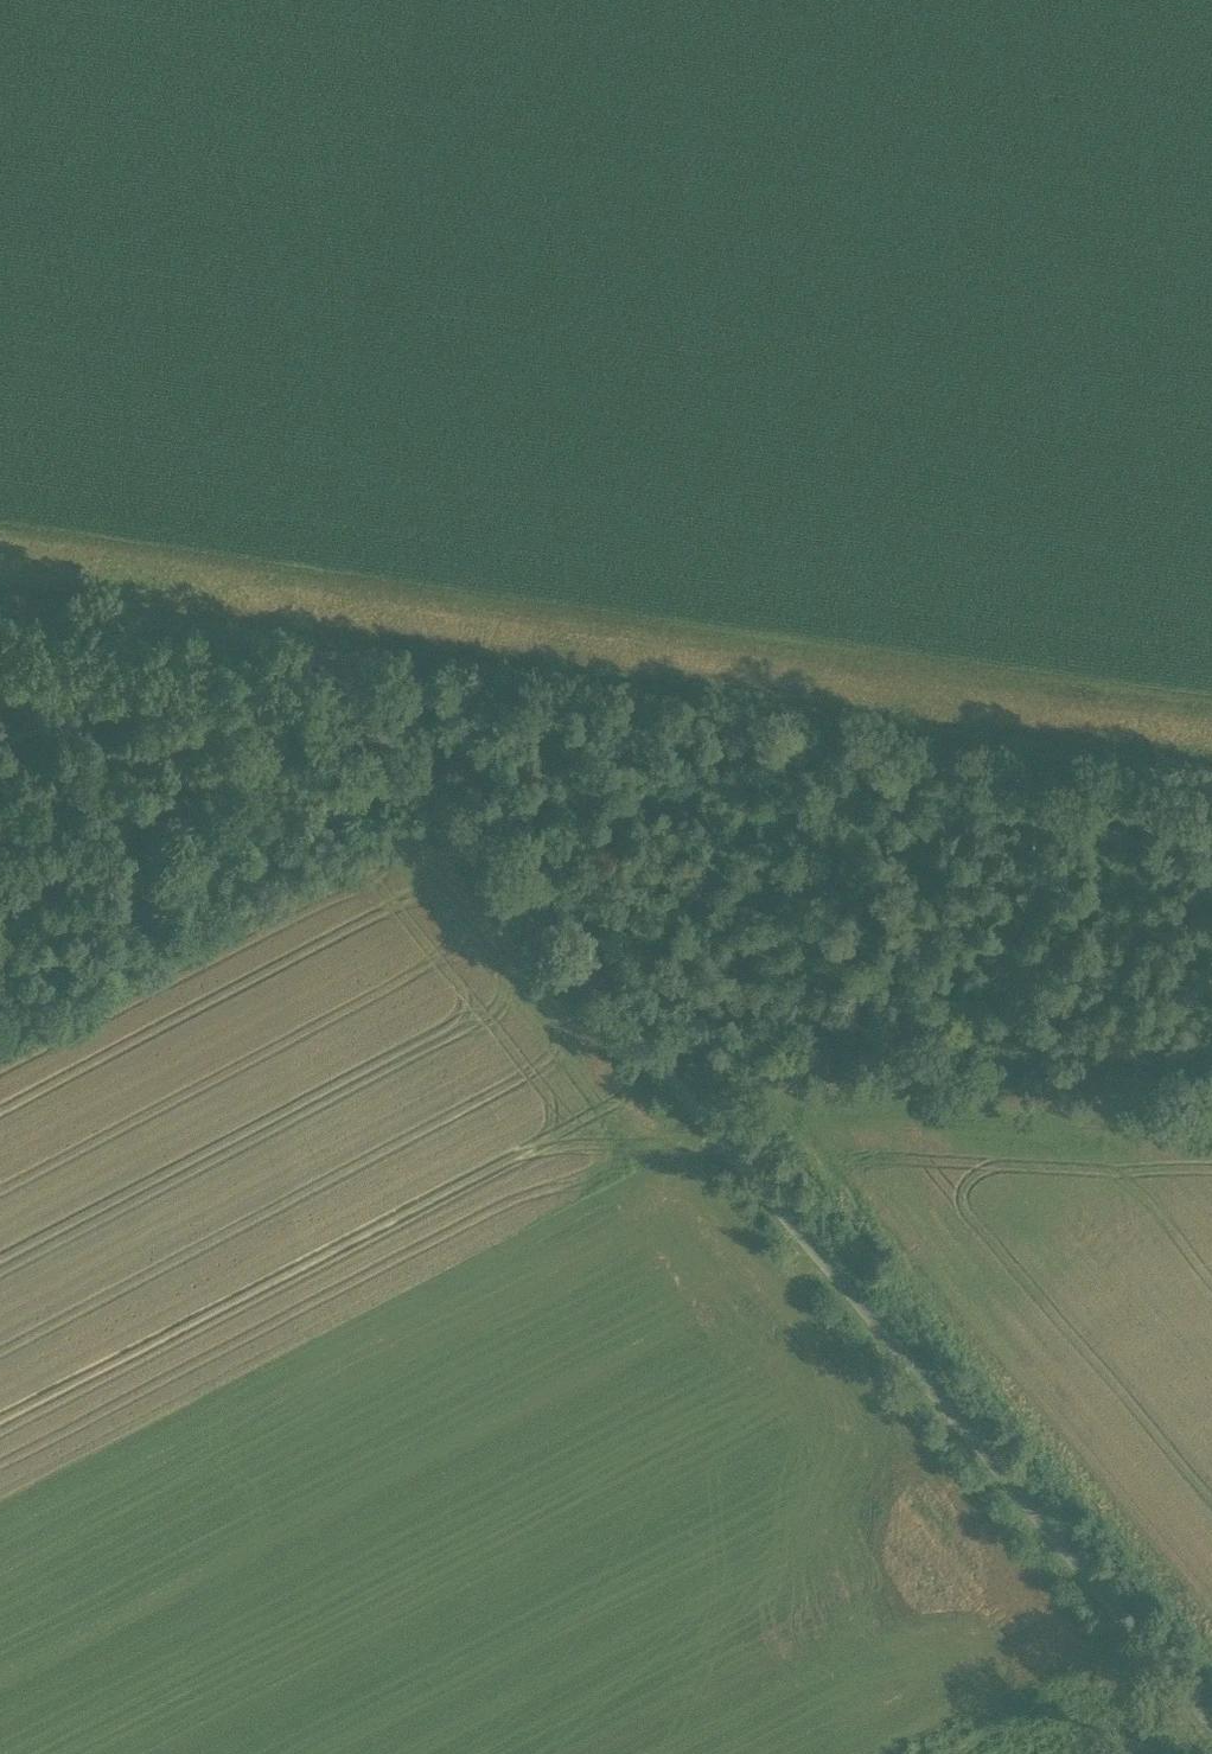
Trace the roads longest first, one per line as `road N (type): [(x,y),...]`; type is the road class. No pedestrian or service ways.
road 1 (unclassified): [(0,605),(310,651),(343,670),(1211,1719)]

